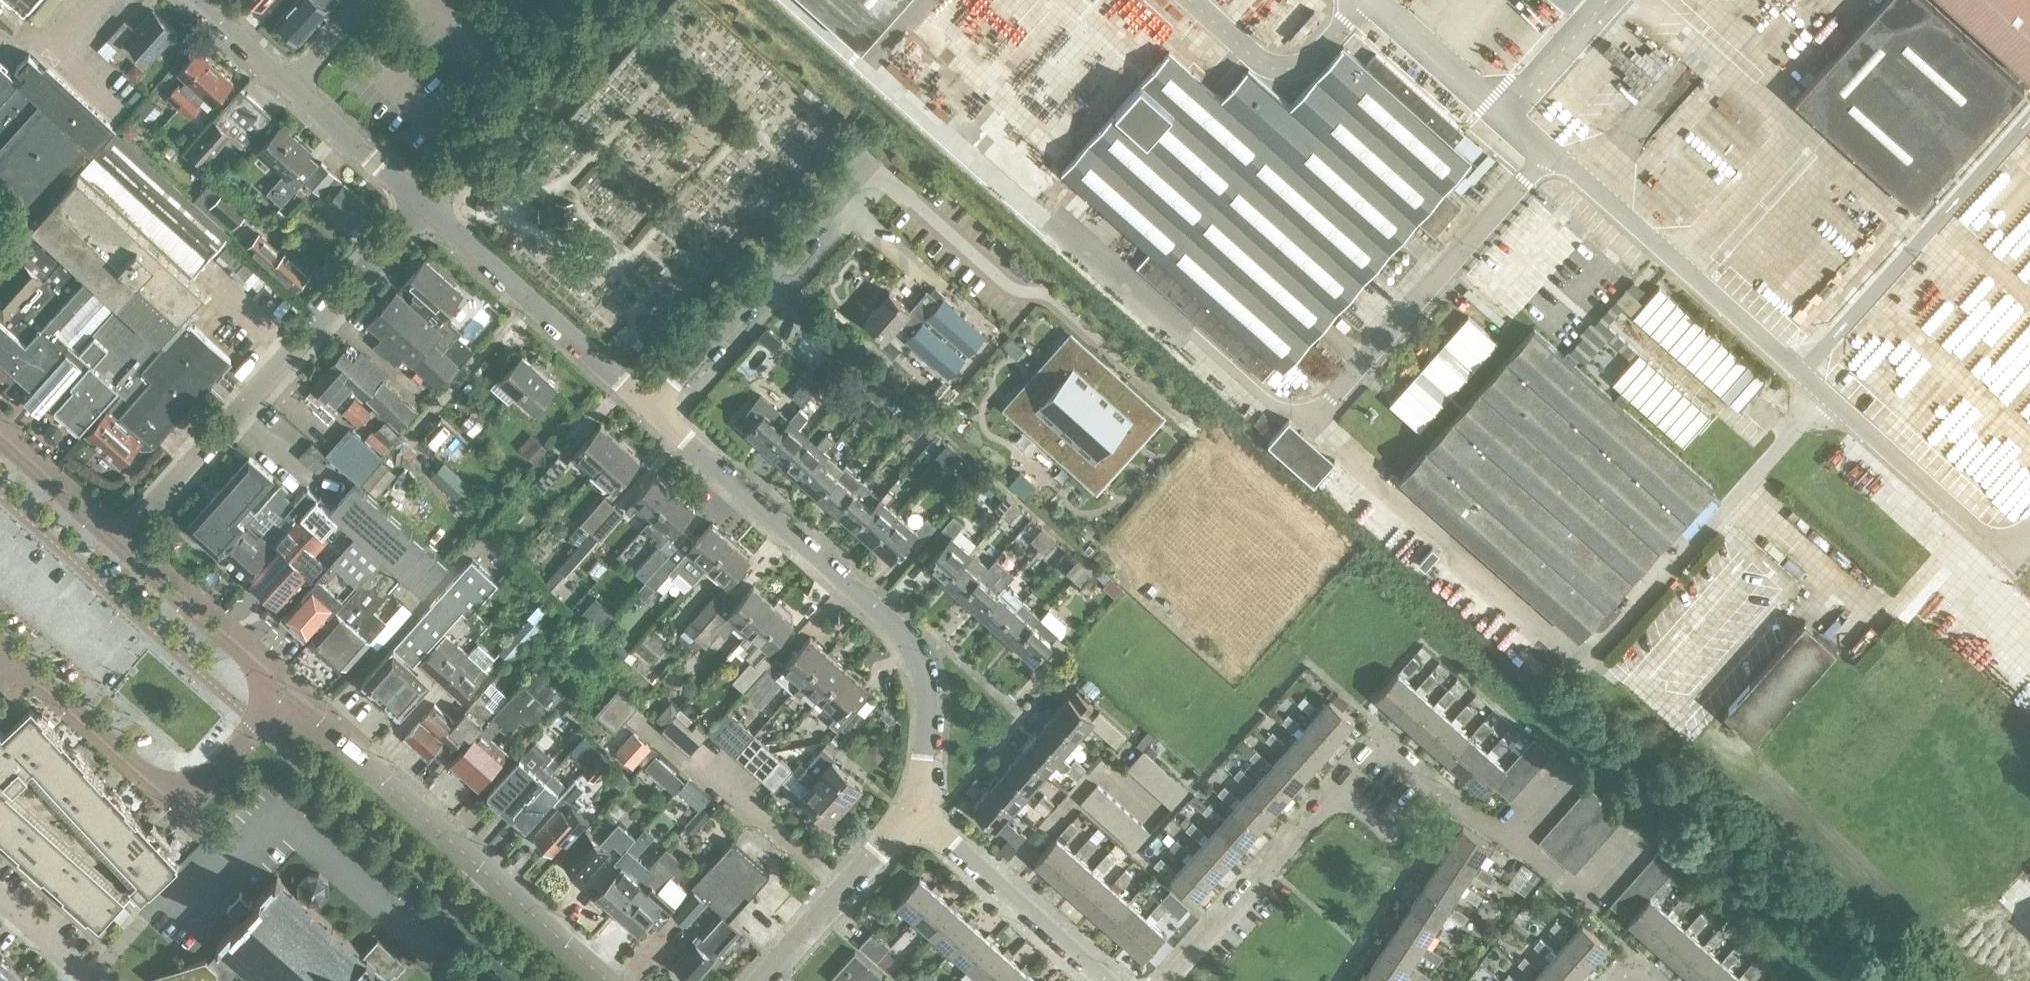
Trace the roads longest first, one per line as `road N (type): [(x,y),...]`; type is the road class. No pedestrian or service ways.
road 1 (residential): [(914,811),(925,701),(911,648),(866,594),(652,406)]
road 2 (residential): [(118,546),(423,204)]
road 3 (residential): [(610,980),(279,695)]
road 4 (residential): [(18,656),(139,762),(177,784),(209,774),(279,695)]
road 5 (residential): [(652,406),(866,164)]
road 6 (residential): [(652,406),(423,204)]
road 7 (unclassified): [(423,204),(605,0)]
road 8 (residential): [(1107,980),(914,811)]
road 9 (residential): [(1169,980),(1337,790)]
road 10 (residential): [(761,980),(914,811)]
road 11 (residential): [(279,695),(118,546)]
road 12 (residential): [(423,204),(294,87)]
road 13 (residential): [(118,546),(0,441)]
road 14 (residential): [(1337,790),(1379,738),(1433,783)]
road 15 (residential): [(1337,790),(1390,832),(1433,783)]
road 16 (residential): [(294,87),(194,0)]
road 17 (residential): [(95,980),(0,895)]

